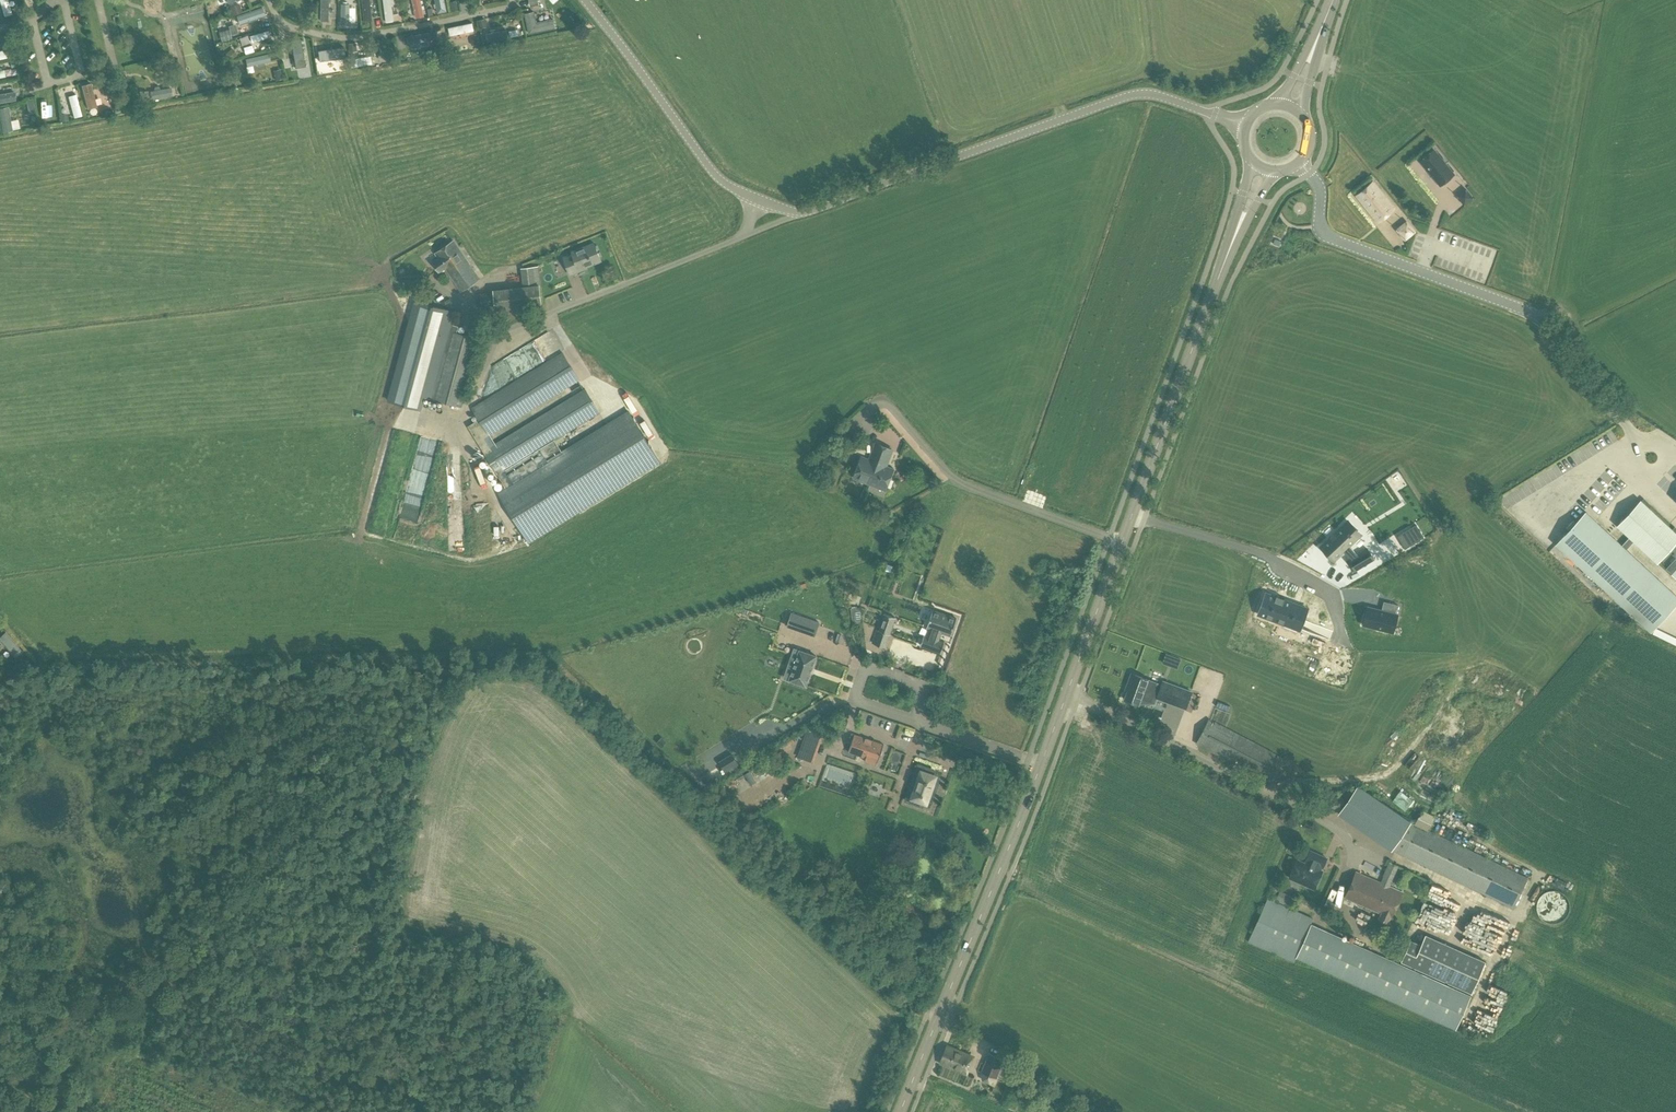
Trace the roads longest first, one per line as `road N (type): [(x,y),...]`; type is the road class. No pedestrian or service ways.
road 1 (tertiary): [(900,1111),(1026,804),(1231,246)]
road 2 (unclassified): [(807,214),(1137,94),(1246,124)]
road 3 (residential): [(1618,416),(1532,313),(1327,237),(1318,186),(1301,162)]
road 4 (unclassified): [(586,0),(713,173),(756,201)]
road 5 (unclassified): [(550,314),(746,237)]

